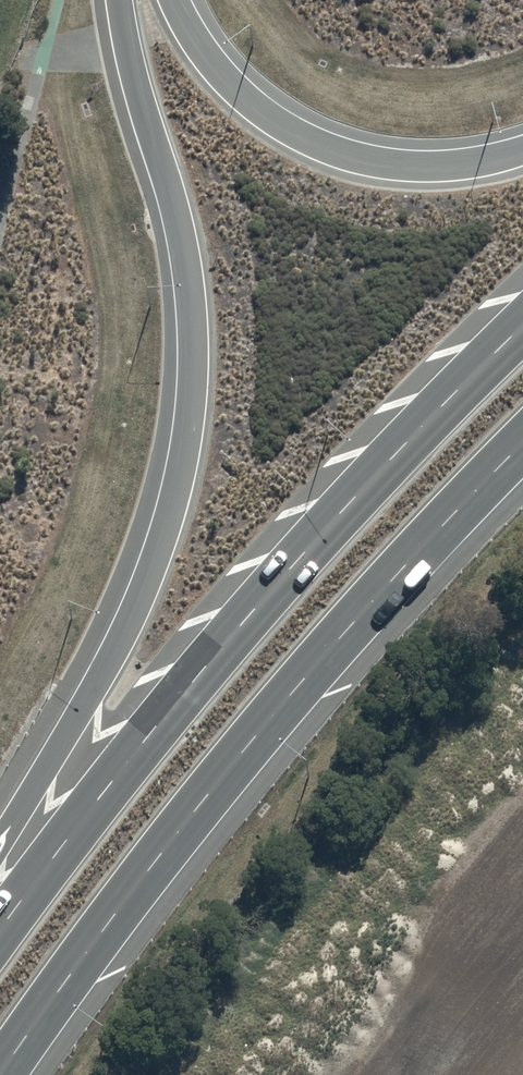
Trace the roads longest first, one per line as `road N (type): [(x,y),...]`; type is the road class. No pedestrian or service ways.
road 1 (trunk): [(0,840),(145,592),(183,461),(194,326),(187,263),(118,0)]
road 2 (trunk): [(522,443),(260,731),(1,1074)]
road 3 (trunk): [(0,930),(200,674),(522,325)]
road 4 (trunk): [(175,0),(196,44),(239,96),(330,146),(424,165),(522,149)]

